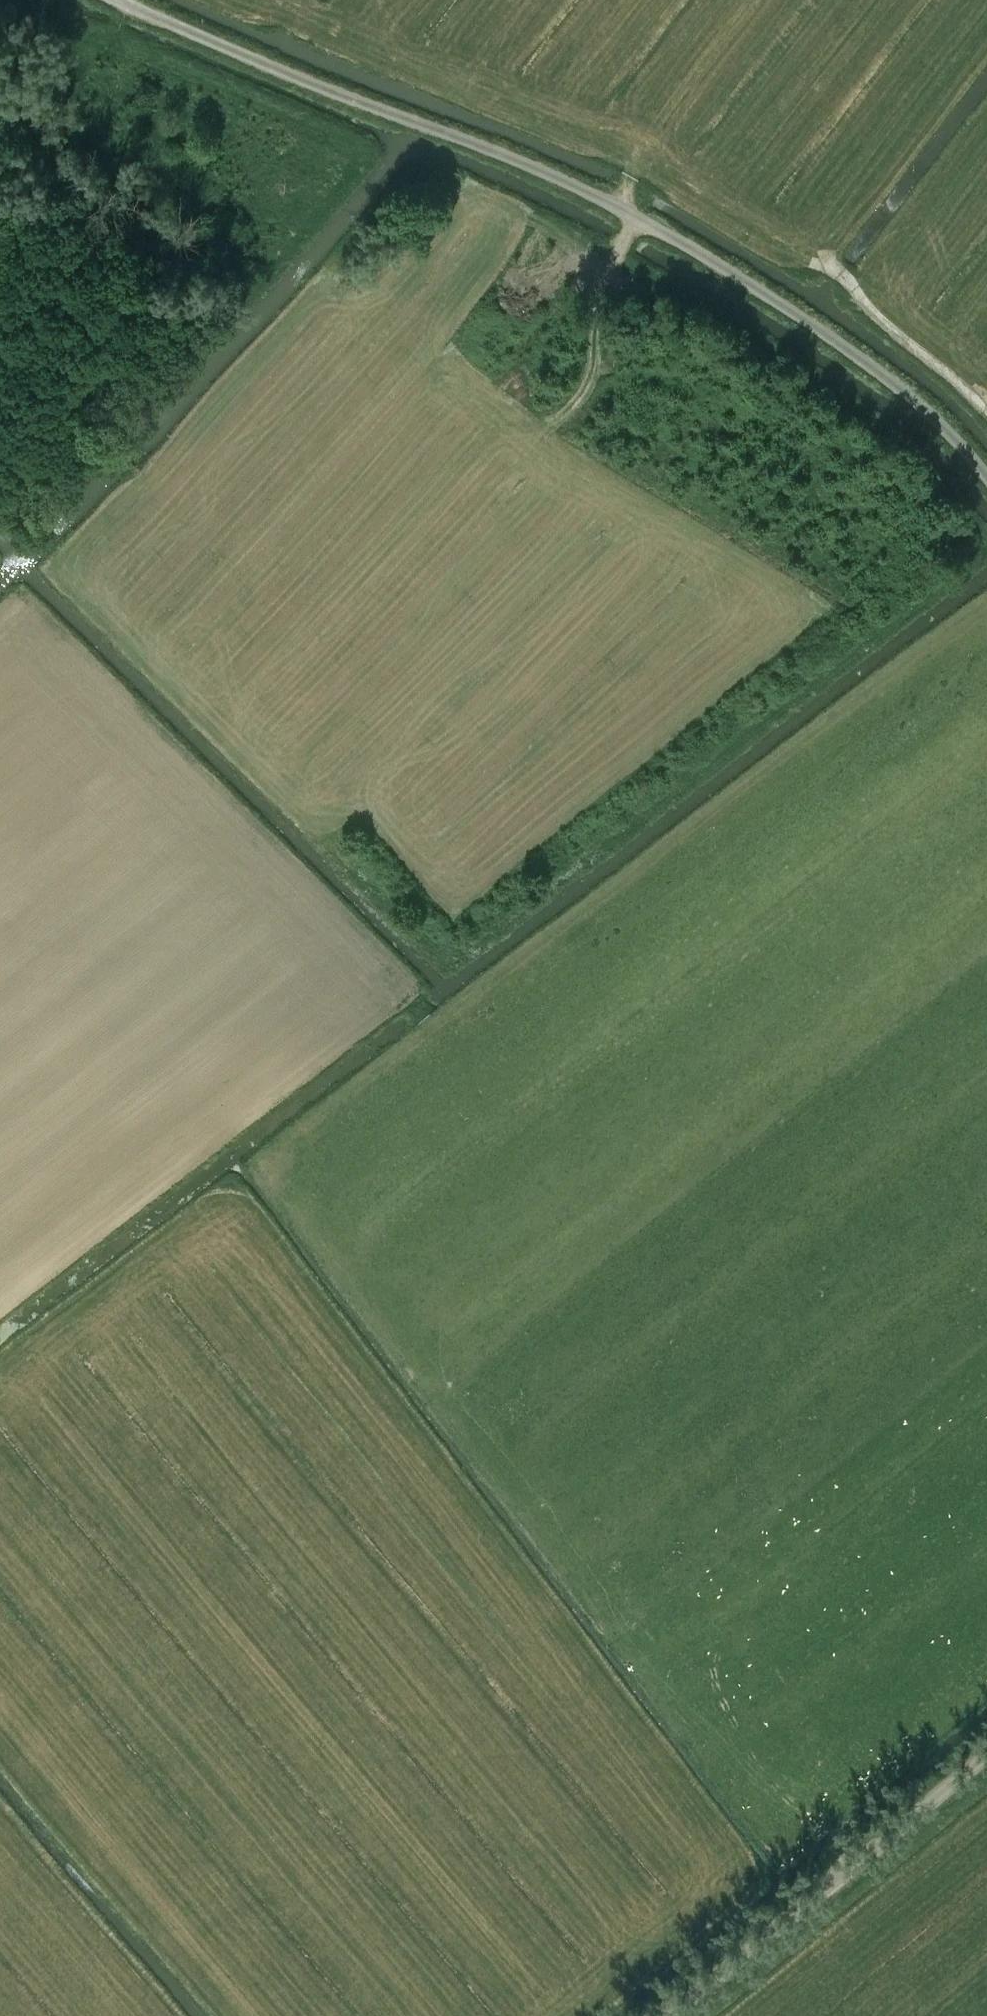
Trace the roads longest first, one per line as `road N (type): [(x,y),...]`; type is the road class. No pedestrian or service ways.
road 1 (unclassified): [(121,0),(630,212),(897,385),(986,474)]
road 2 (unclassified): [(683,2015),(986,1764)]

